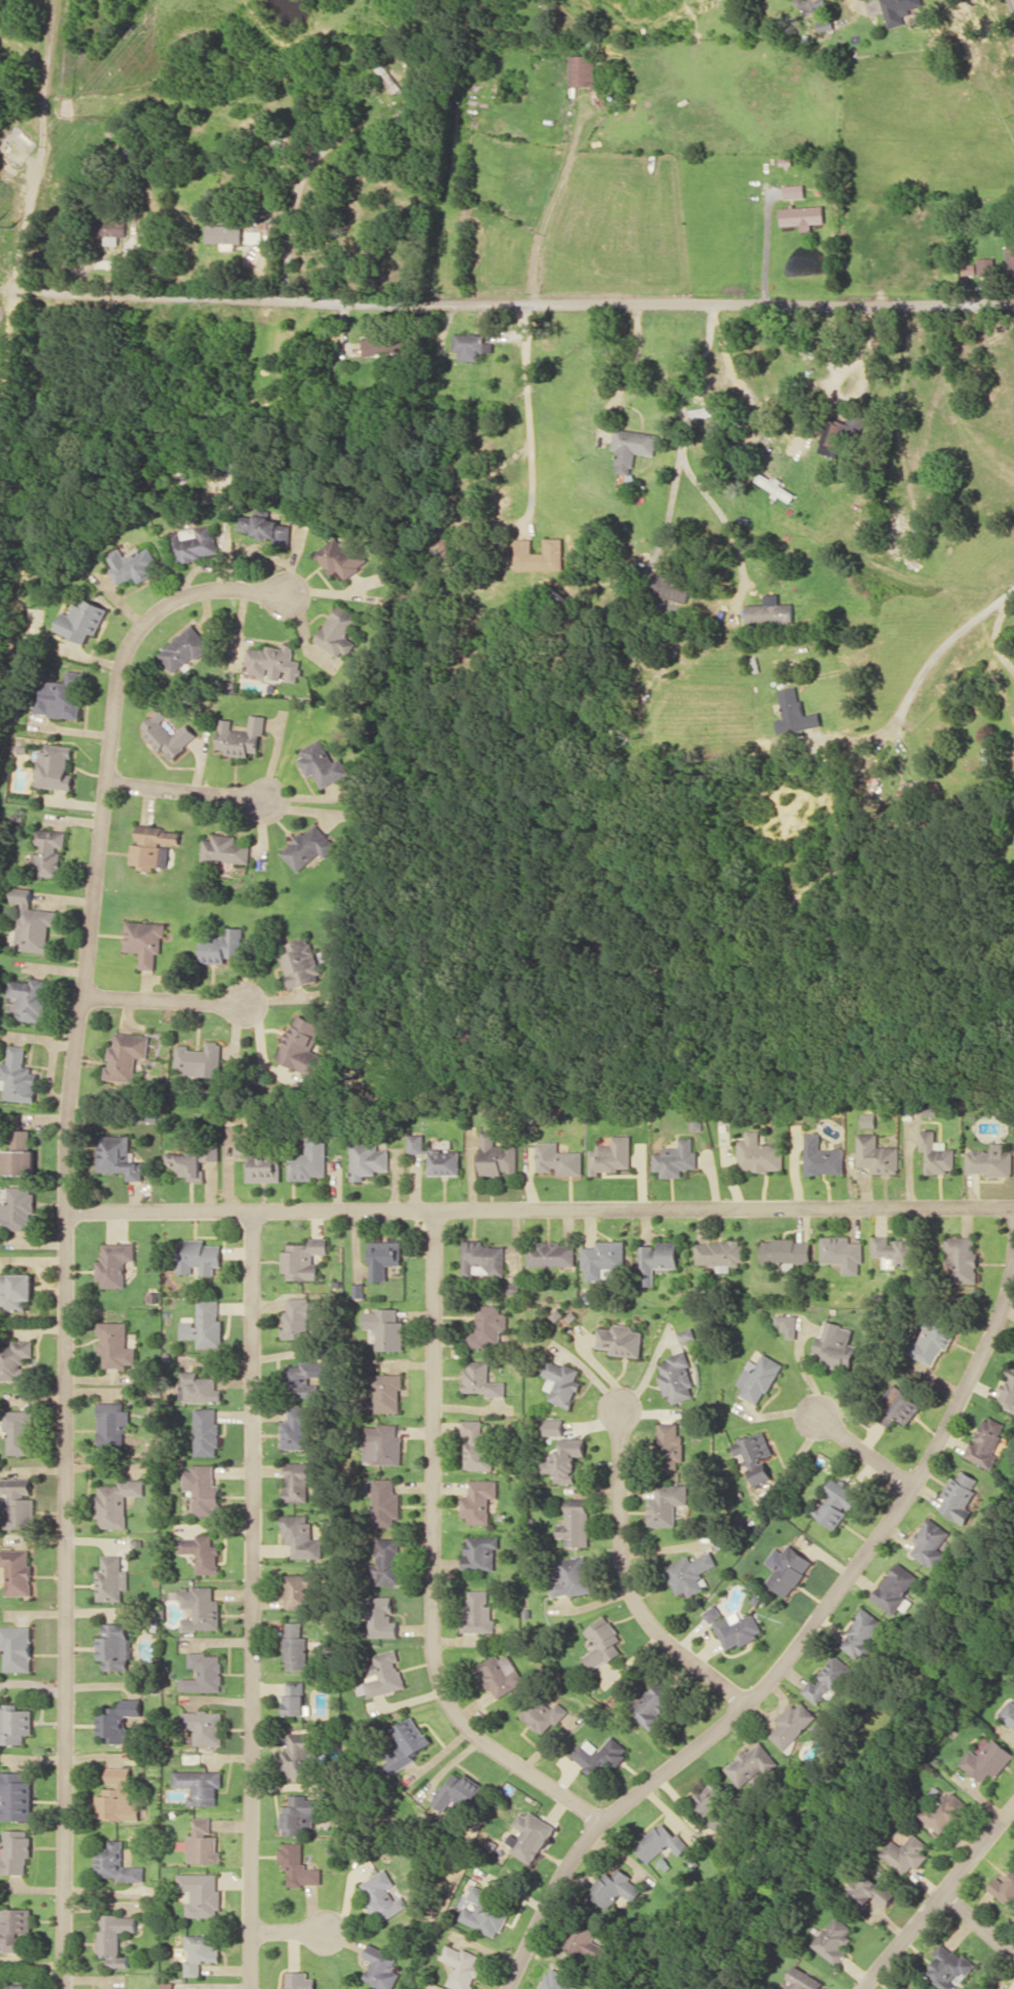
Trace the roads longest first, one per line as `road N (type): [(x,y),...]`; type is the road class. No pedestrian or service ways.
road 1 (residential): [(69,1988),(66,1113),(116,675),(147,617),(171,601),(209,586),(285,593)]
road 2 (residential): [(1013,304),(50,297),(16,276)]
road 3 (residential): [(65,1209),(1013,1208)]
road 4 (residential): [(514,1988),(594,1830),(786,1661),(916,1482),(1011,1298),(1013,1259)]
road 5 (residential): [(254,1988),(257,1212)]
road 6 (residential): [(594,1830),(451,1698),(437,1641),(440,1209)]
road 7 (residential): [(746,1701),(662,1624),(626,1569),(624,1404)]
road 8 (residential): [(866,1988),(1013,1813)]
road 9 (residential): [(1013,588),(943,646),(889,731)]
road 10 (residential): [(81,995),(247,999)]
road 11 (residential): [(105,783),(265,798)]

